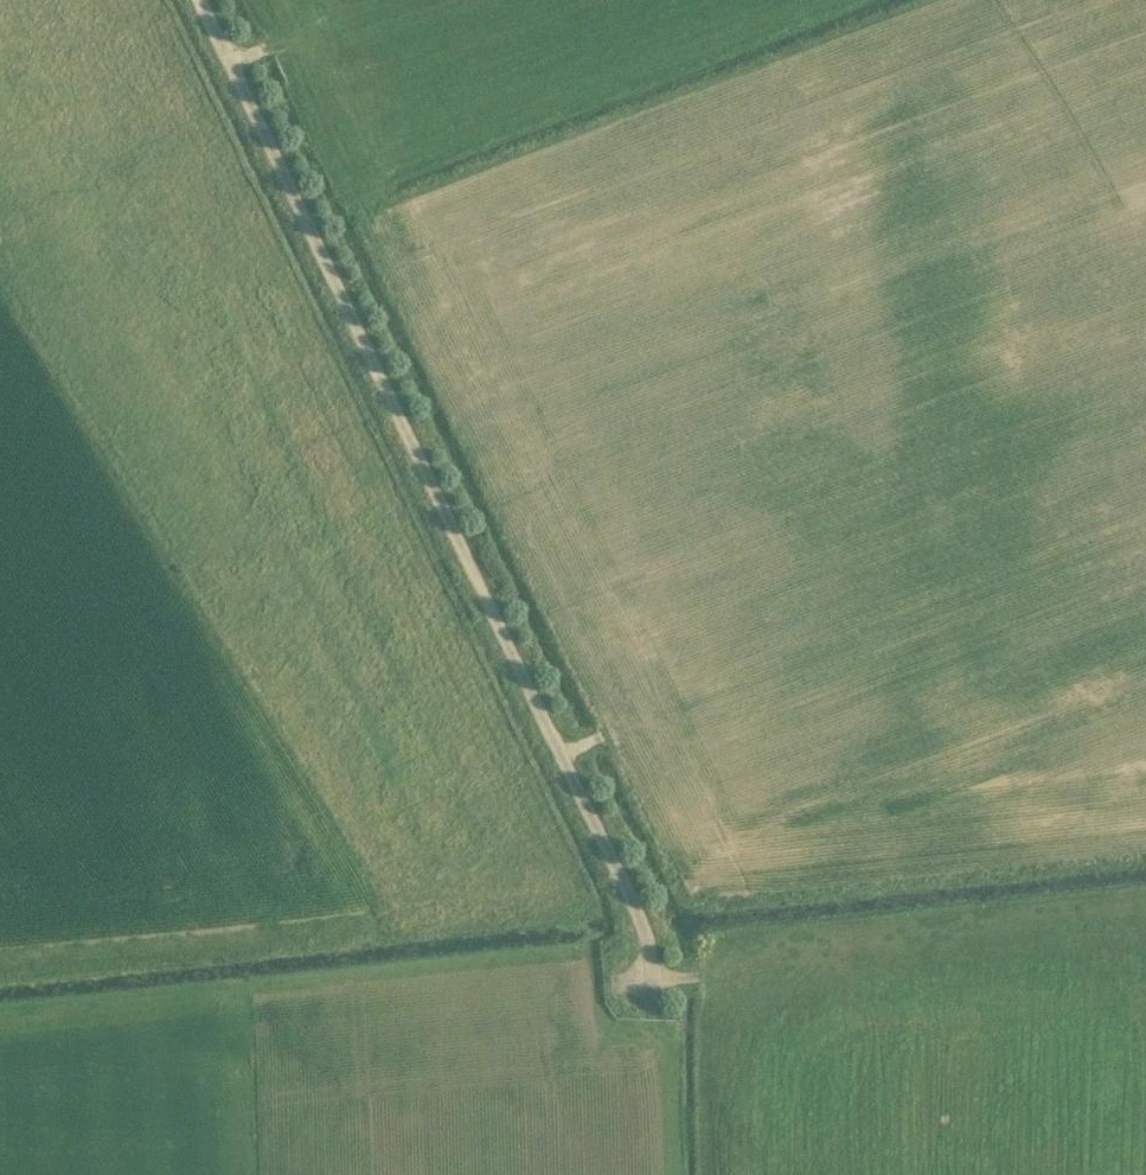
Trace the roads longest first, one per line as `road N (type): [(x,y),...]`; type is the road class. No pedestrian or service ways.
road 1 (unclassified): [(668,979),(649,979),(645,934),(221,0)]

